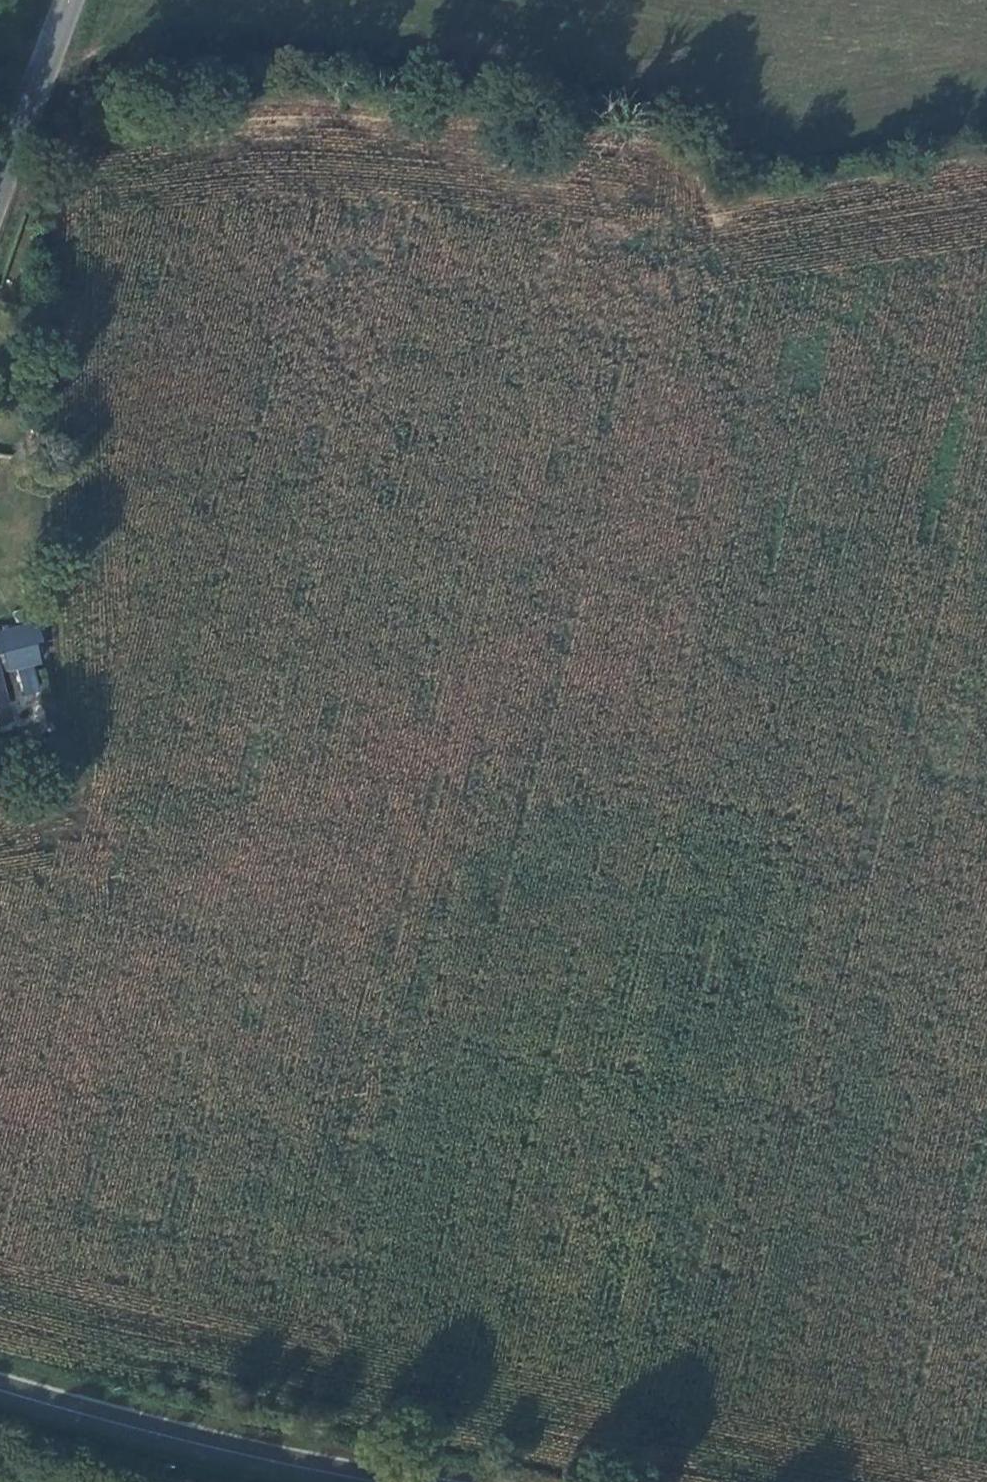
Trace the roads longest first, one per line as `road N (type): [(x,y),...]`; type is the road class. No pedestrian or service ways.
road 1 (secondary): [(0,1388),(383,1481)]
road 2 (tertiary): [(66,0),(0,174)]

